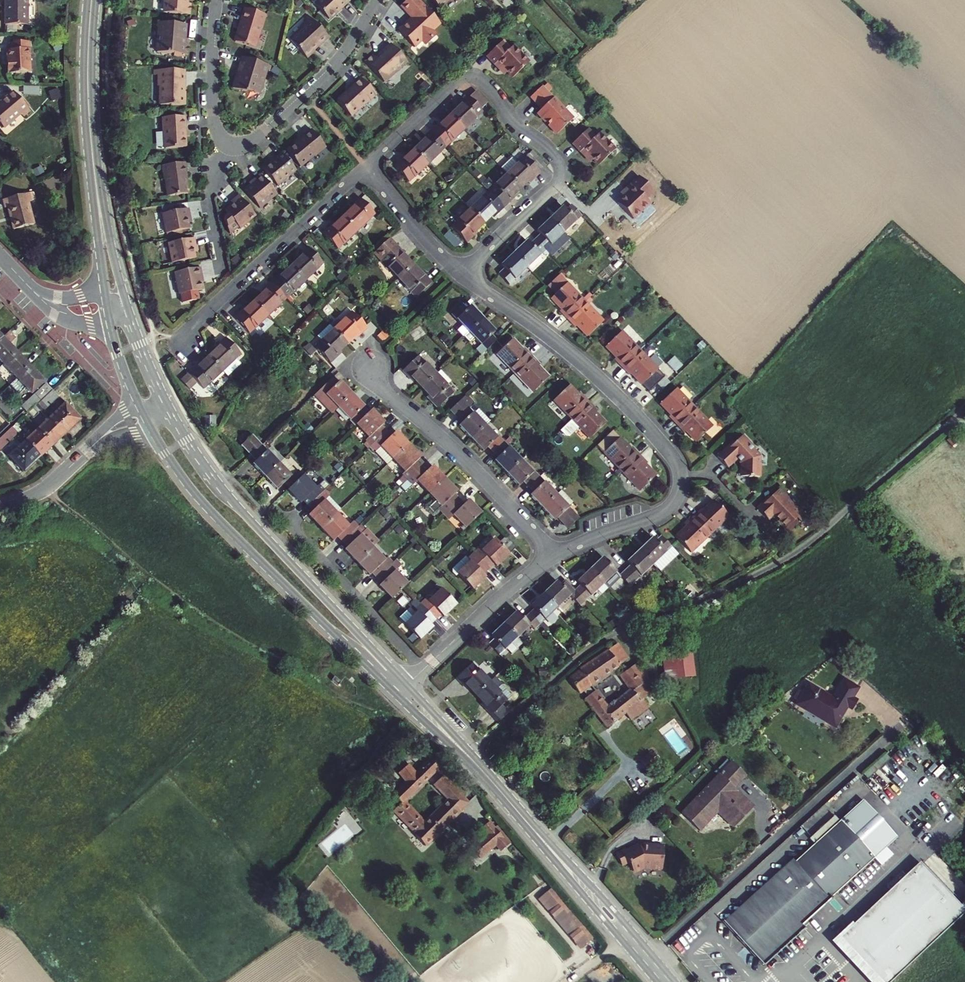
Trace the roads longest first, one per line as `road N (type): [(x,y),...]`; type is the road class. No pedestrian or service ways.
road 1 (unclassified): [(472,754),(611,636),(799,551),(964,403)]
road 2 (residential): [(555,556),(662,512),(681,475),(668,451),(590,370),(462,275)]
road 3 (secondary): [(407,685),(227,494),(170,407)]
road 4 (secondary): [(150,426),(202,503),(396,695)]
road 5 (secondary): [(676,981),(472,754)]
road 6 (secondary): [(466,759),(658,981)]
road 7 (residential): [(462,275),(554,186),(561,171),(481,80),(456,83)]
road 8 (residential): [(369,366),(555,556)]
road 9 (residential): [(187,352),(196,323),(365,166)]
road 10 (secondary): [(128,307),(88,97)]
road 11 (residential): [(228,144),(257,136),(320,79),(379,0)]
road 12 (secondary): [(88,97),(106,296)]
road 13 (residential): [(407,685),(555,556)]
road 14 (residential): [(228,144),(215,118),(217,0)]
road 15 (residential): [(462,275),(365,166)]
road 16 (residential): [(223,271),(210,190),(228,144)]
road 17 (residential): [(365,166),(456,83)]

